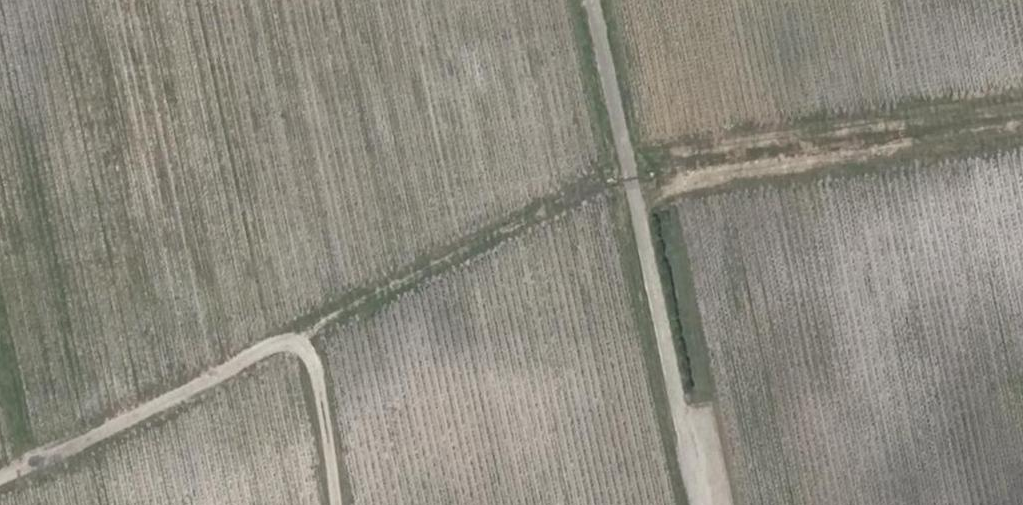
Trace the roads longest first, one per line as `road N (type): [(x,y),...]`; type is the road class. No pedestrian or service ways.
road 1 (track): [(0,480),(626,167),(662,180),(1022,114)]
road 2 (track): [(697,504),(591,0)]
road 3 (track): [(338,504),(305,329)]

